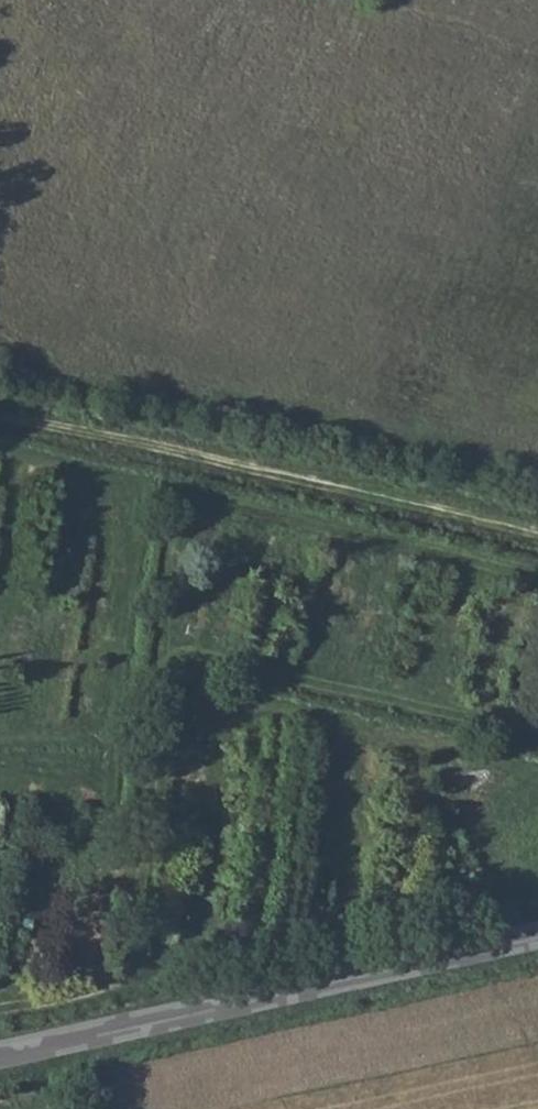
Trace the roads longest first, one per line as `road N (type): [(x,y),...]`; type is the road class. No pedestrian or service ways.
road 1 (track): [(537,530),(0,411)]
road 2 (tertiary): [(0,1056),(537,943)]

